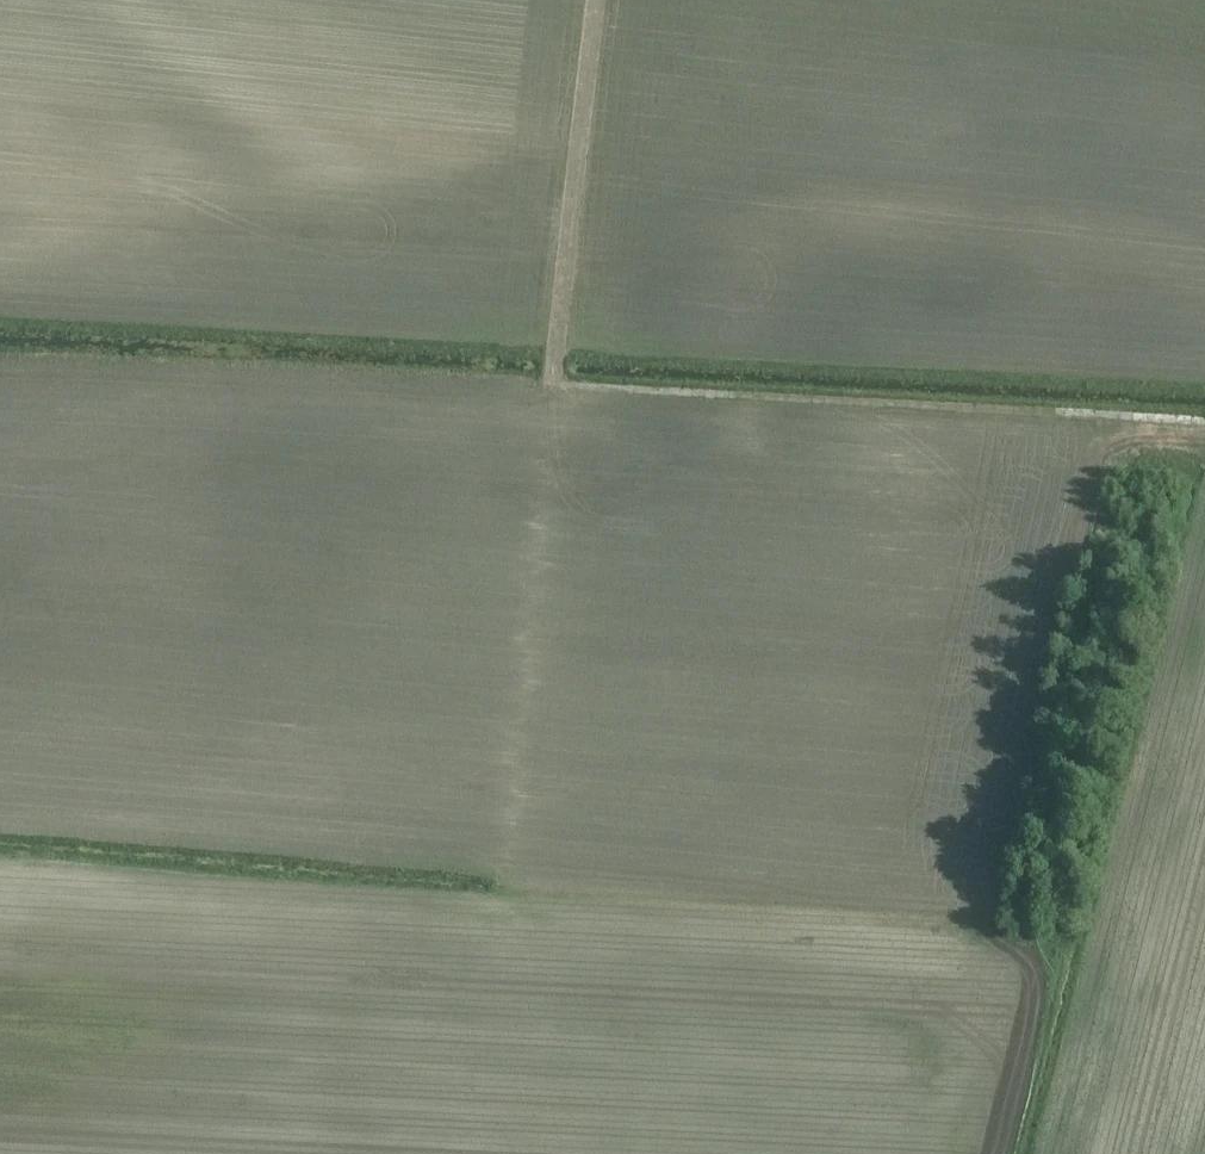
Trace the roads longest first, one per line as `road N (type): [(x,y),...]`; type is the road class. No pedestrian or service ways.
road 1 (track): [(599,0),(554,384)]

